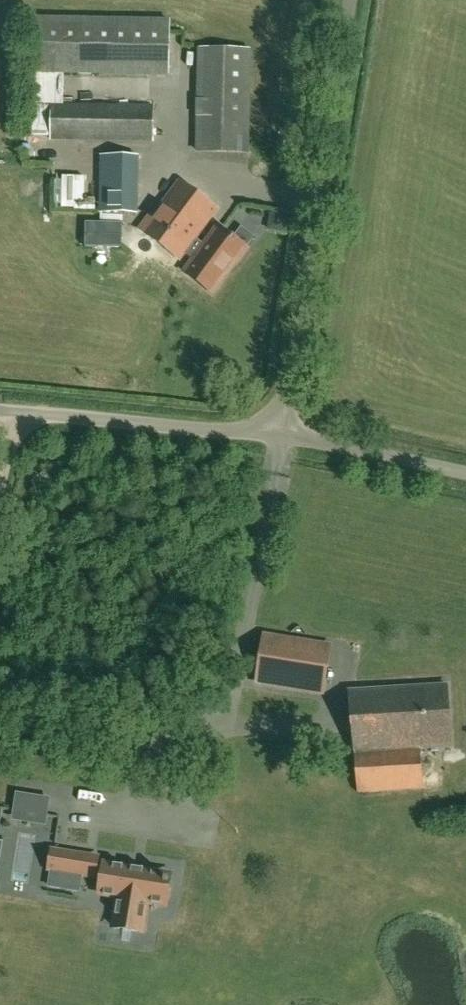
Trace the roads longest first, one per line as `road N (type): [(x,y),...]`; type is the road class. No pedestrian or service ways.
road 1 (unclassified): [(279,438),(354,0)]
road 2 (unclassified): [(279,438),(0,411)]
road 3 (unclassified): [(236,708),(279,438)]
road 4 (unclassified): [(465,470),(279,438)]

